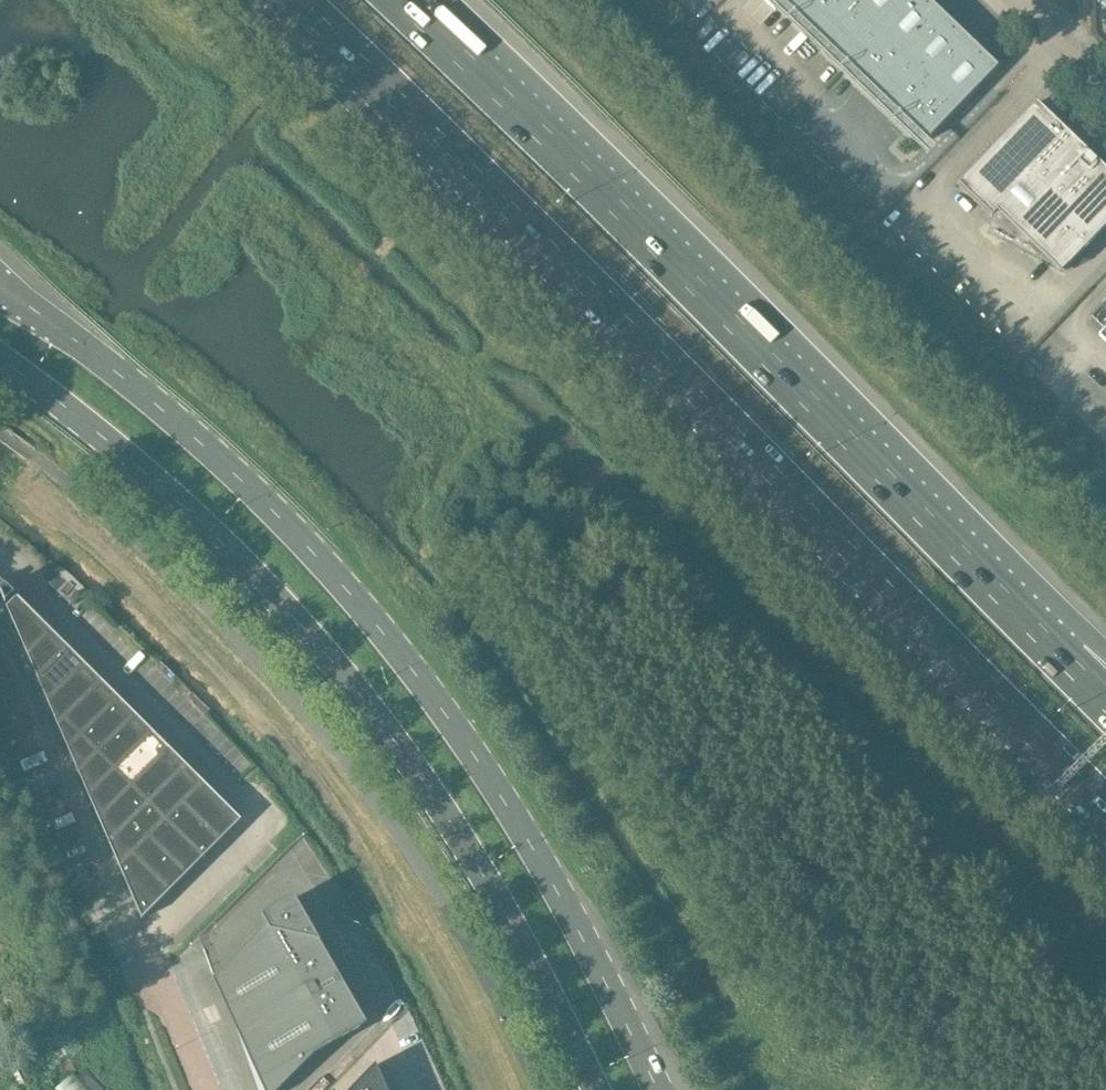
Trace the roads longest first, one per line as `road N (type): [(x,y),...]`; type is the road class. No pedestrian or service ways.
road 1 (motorway): [(294,0),(1105,810)]
road 2 (primary): [(655,1089),(554,886),(412,669),(279,515),(121,374),(0,284)]
road 3 (primary): [(0,366),(162,493),(313,642),(477,867),(593,1089)]
road 4 (motorway): [(1069,664),(402,0)]
road 5 (unclassified): [(204,1089),(153,962),(107,892),(0,652)]
road 6 (unclassified): [(1105,100),(1003,0)]

